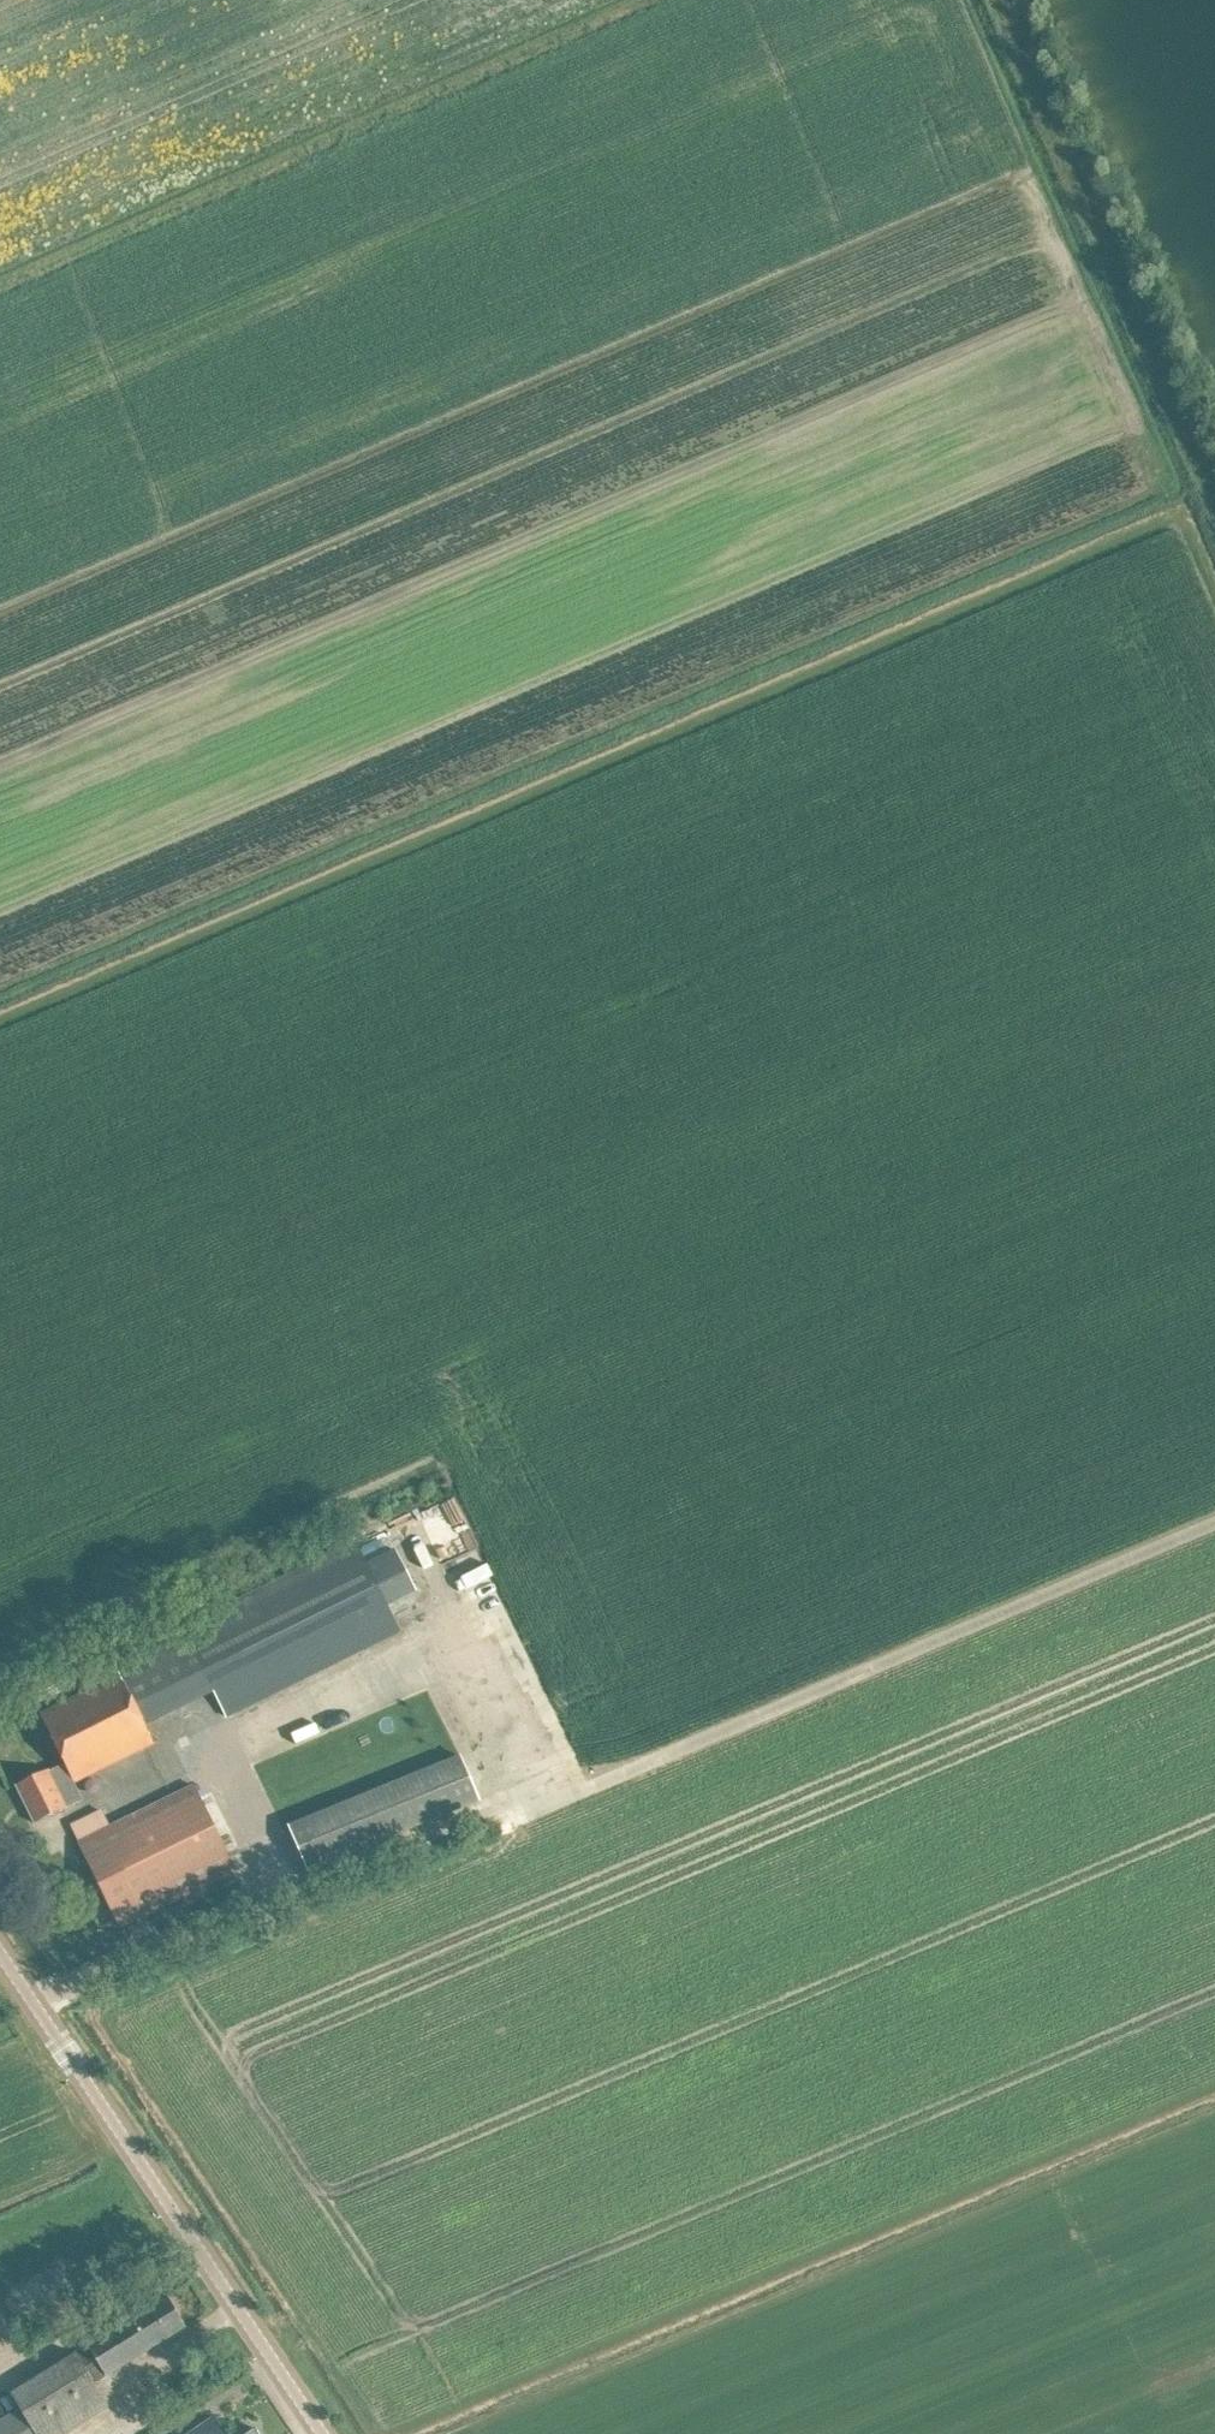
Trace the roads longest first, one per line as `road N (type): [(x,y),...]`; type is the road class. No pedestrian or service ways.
road 1 (tertiary): [(321,2433),(0,1955)]

